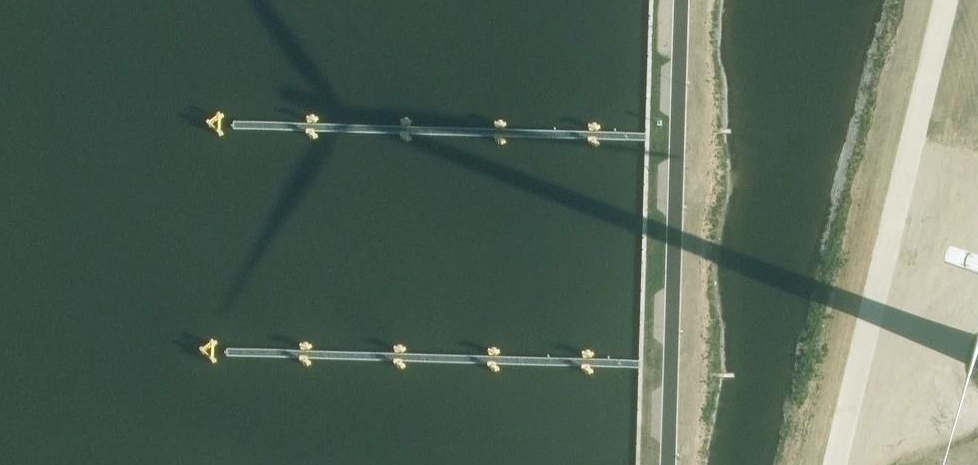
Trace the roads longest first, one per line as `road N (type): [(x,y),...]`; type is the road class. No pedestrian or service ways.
road 1 (unknown): [(672,139),(233,127)]
road 2 (unknown): [(663,367),(224,355)]

